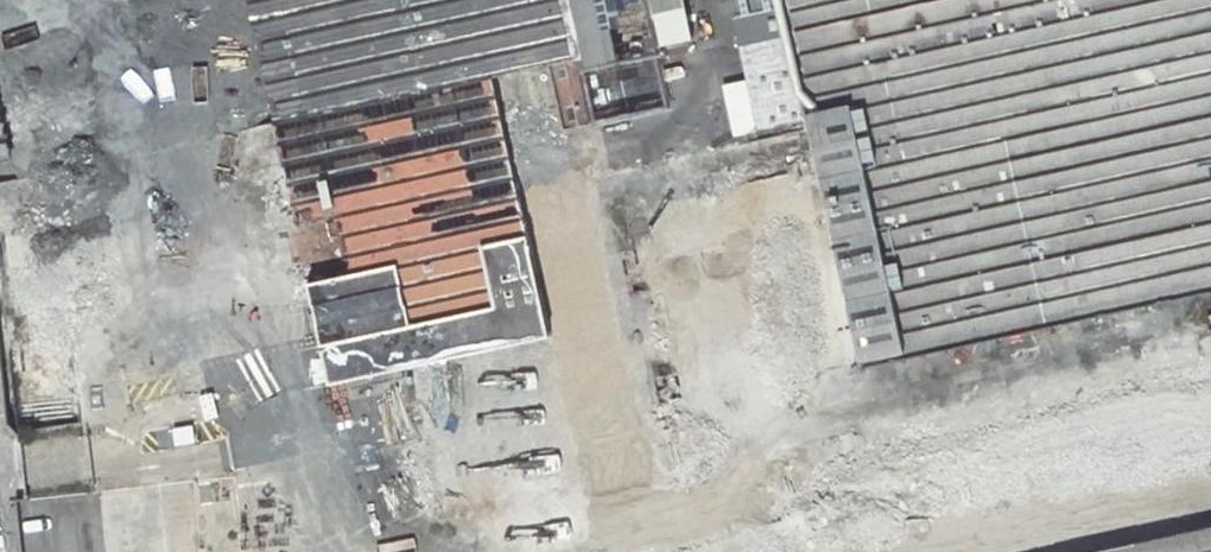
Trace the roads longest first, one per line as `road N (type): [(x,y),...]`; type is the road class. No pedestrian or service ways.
road 1 (residential): [(0,201),(325,169),(364,551)]

